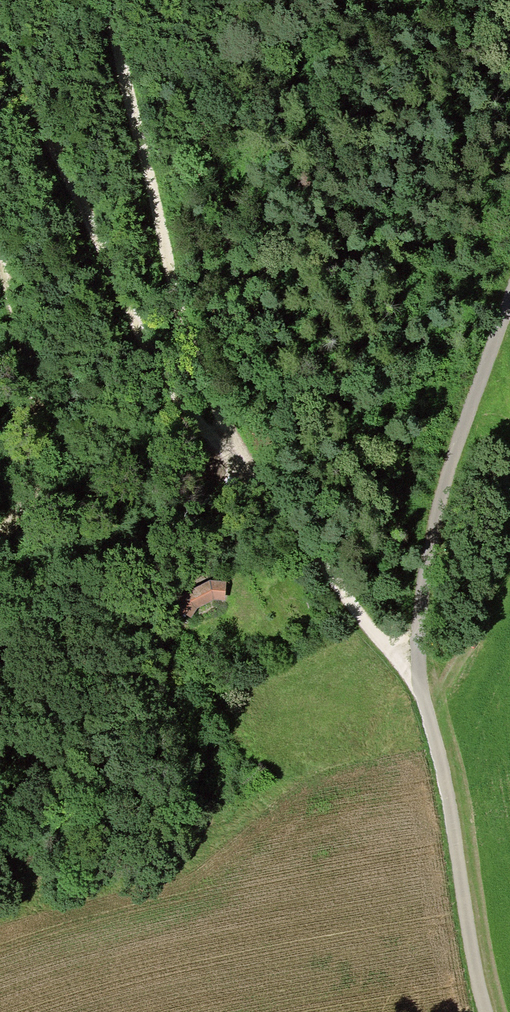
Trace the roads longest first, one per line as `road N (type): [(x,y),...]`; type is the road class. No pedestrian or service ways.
road 1 (track): [(0,49),(37,103),(156,362),(195,424),(271,501),(414,683)]
road 2 (track): [(110,0),(181,332),(271,501)]
road 3 (track): [(414,683),(432,531),(509,299)]
road 4 (track): [(414,683),(453,813),(485,1011)]
road 5 (track): [(0,540),(35,491),(42,440),(0,272)]

